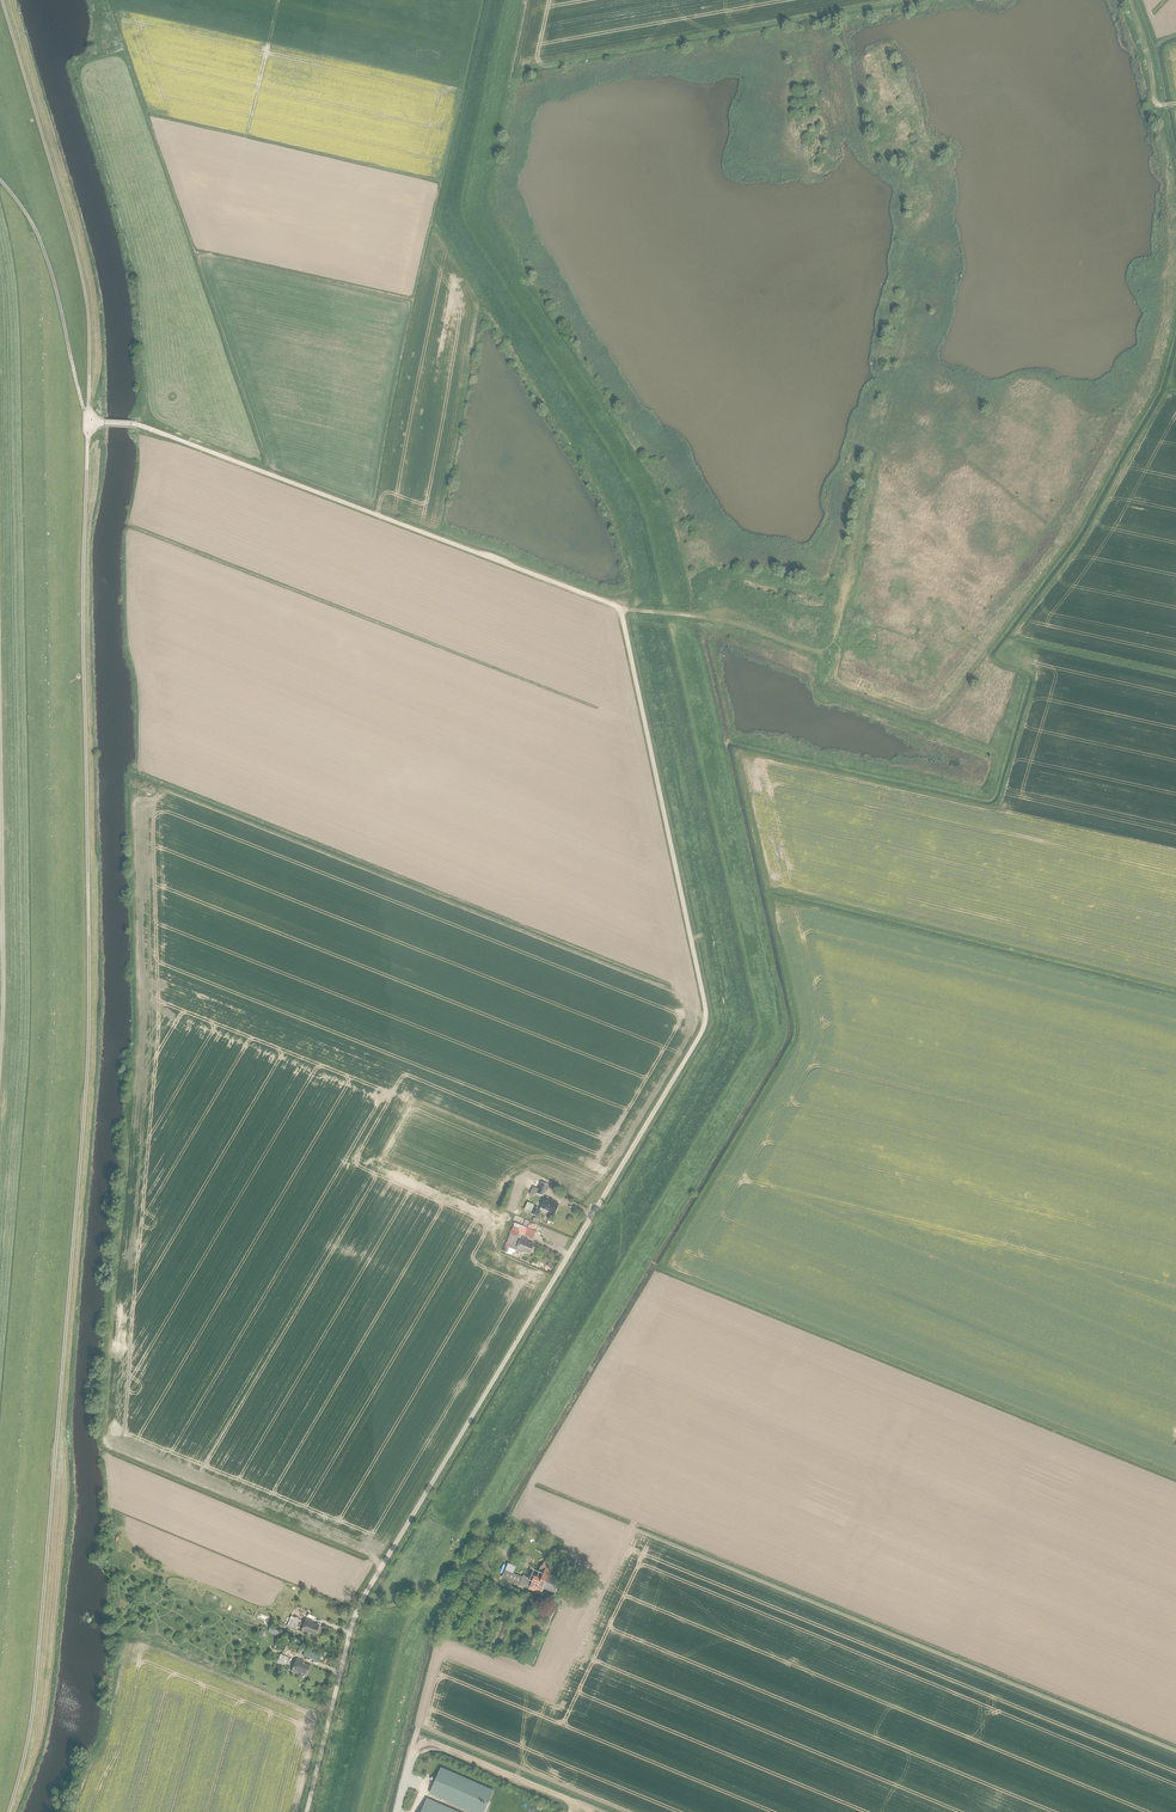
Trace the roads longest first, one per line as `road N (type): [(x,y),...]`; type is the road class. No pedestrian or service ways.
road 1 (track): [(88,422),(87,1074),(34,1702),(8,1811)]
road 2 (track): [(2,0),(82,277),(88,422)]
road 3 (track): [(0,1065),(0,679)]
road 4 (track): [(88,422),(45,253),(0,180)]
road 5 (track): [(396,1811),(412,1759),(431,1747),(559,1795),(570,1811)]
road 6 (unclassified): [(307,1811),(358,1607)]
road 7 (track): [(620,609),(719,620),(822,658)]
road 8 (track): [(356,1612),(429,1593),(475,1541),(524,1564)]
road 9 (track): [(277,0),(233,187)]

